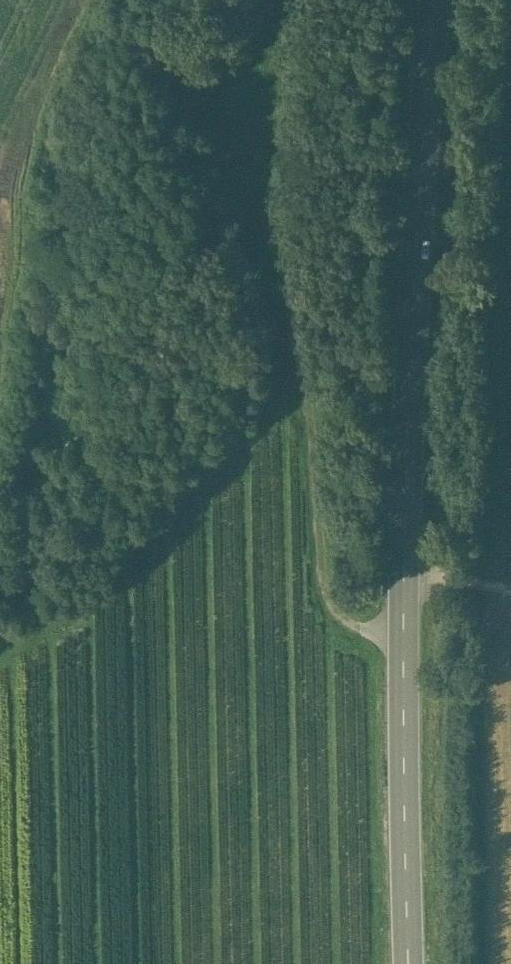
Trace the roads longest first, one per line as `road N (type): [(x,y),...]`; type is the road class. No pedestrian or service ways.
road 1 (secondary): [(433,0),(404,576),(409,963)]
road 2 (track): [(403,652),(357,631),(331,583),(310,396),(244,136),(243,113),(291,0)]

